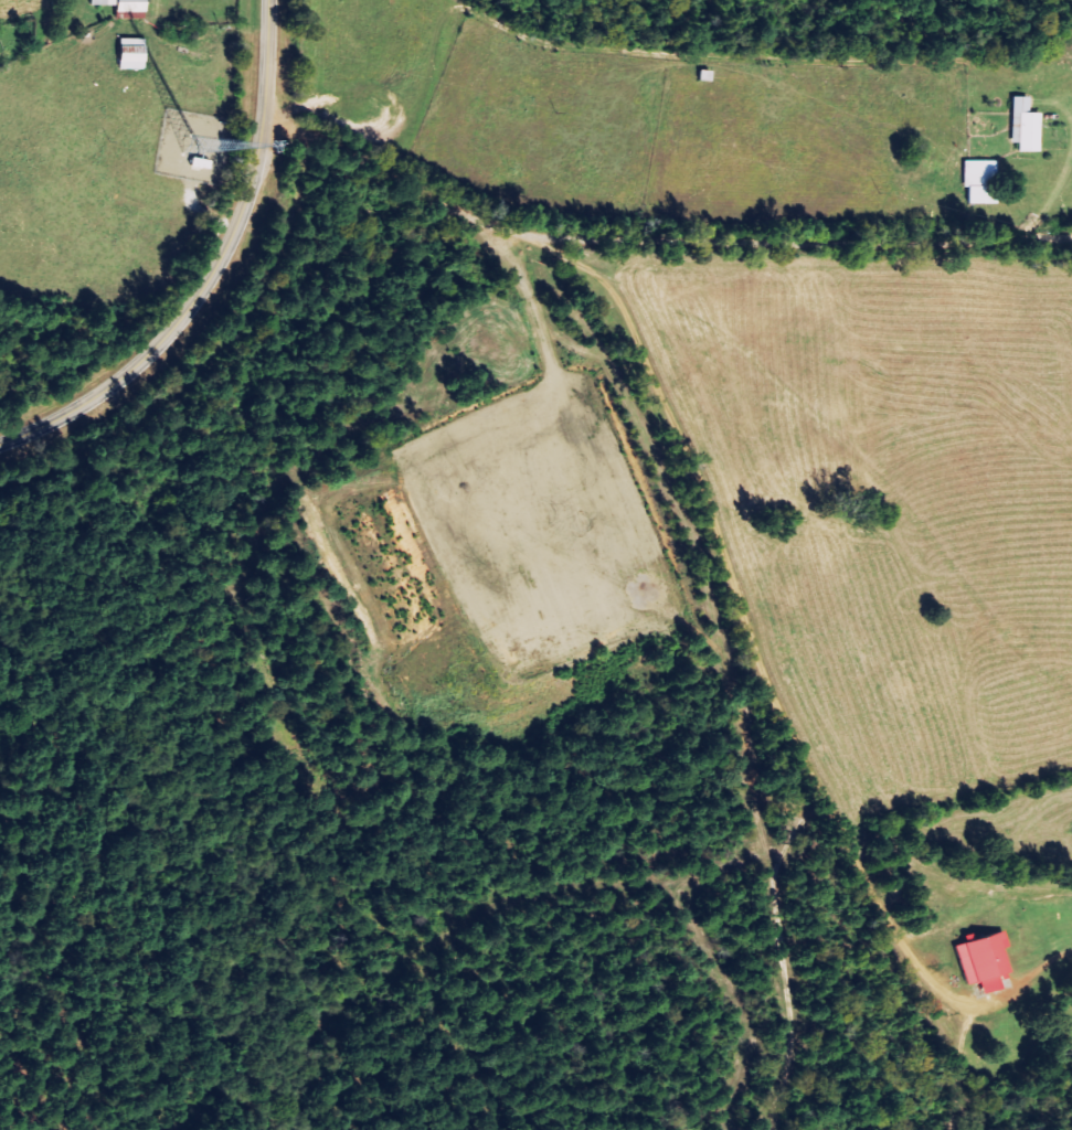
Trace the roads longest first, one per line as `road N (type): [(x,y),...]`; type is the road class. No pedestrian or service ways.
road 1 (residential): [(1071,212),(549,191),(297,118),(265,122)]
road 2 (tertiary): [(270,0),(262,150),(211,285),(135,373),(89,405),(0,446)]

